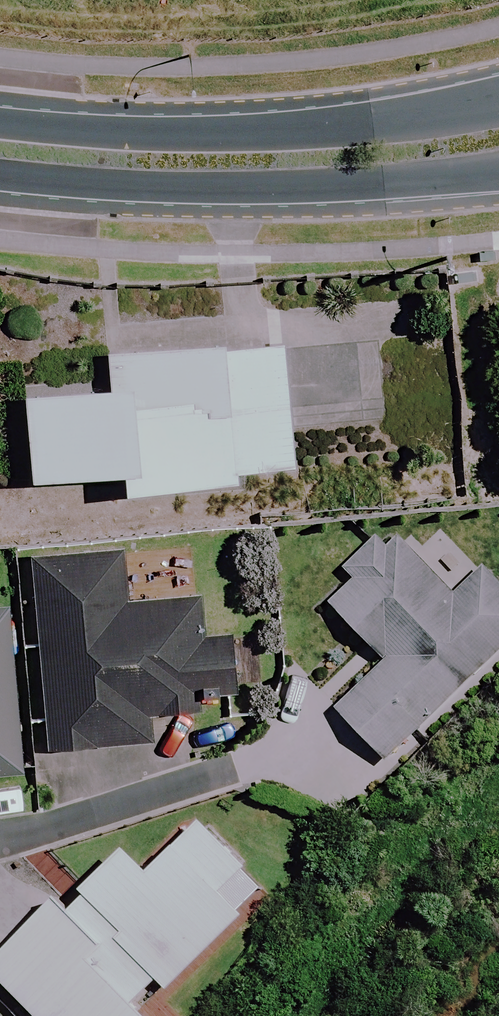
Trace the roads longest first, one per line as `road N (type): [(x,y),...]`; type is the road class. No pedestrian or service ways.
road 1 (secondary): [(0,124),(137,133),(325,126),(498,101)]
road 2 (secondary): [(498,172),(315,191),(139,190),(0,178)]
road 3 (residential): [(0,838),(239,770)]

